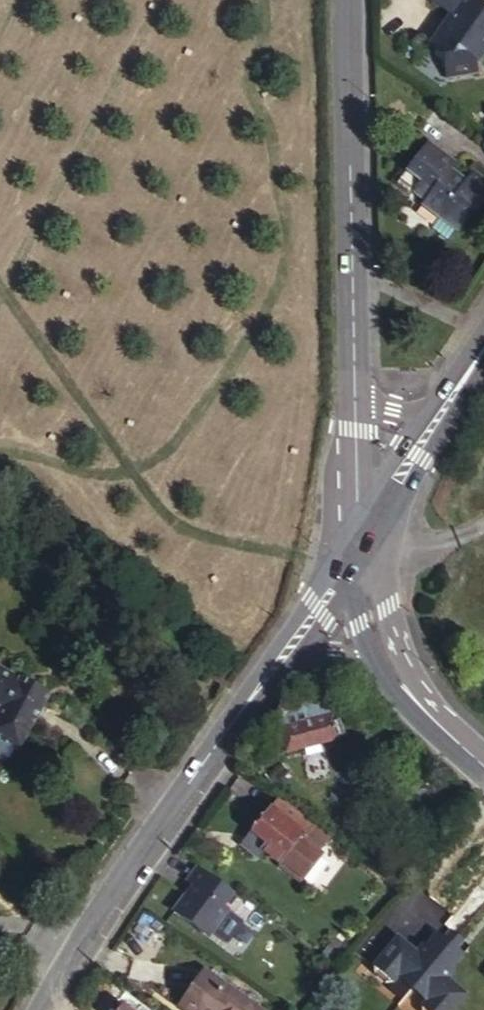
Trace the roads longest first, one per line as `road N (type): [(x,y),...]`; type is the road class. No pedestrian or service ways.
road 1 (residential): [(280,651),(108,894),(37,1009)]
road 2 (tertiary): [(348,377),(340,0)]
road 3 (residential): [(449,393),(348,551)]
road 4 (tertiary): [(348,551),(348,377)]
road 5 (tertiary): [(393,674),(348,551)]
road 6 (tertiary): [(483,764),(393,674)]
road 7 (residential): [(348,551),(280,651)]
road 8 (tertiary): [(280,651),(354,649),(393,674)]

